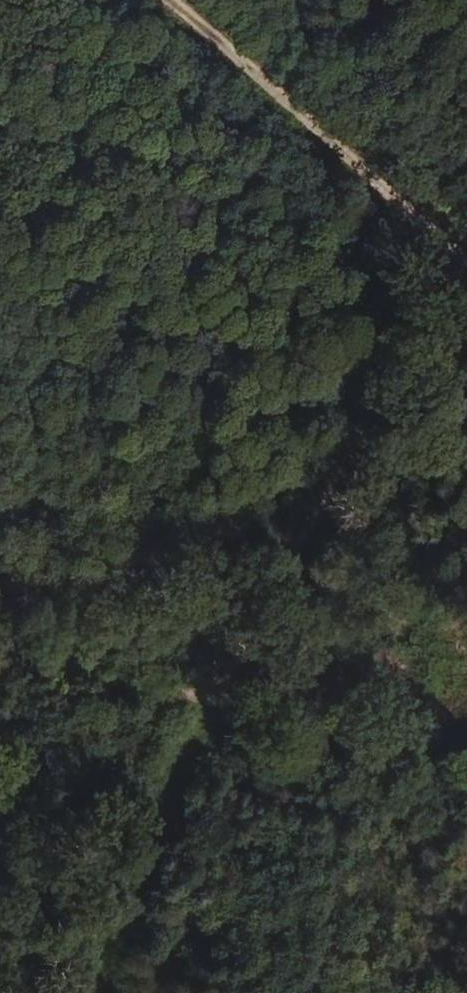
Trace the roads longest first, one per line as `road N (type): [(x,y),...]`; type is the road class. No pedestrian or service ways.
road 1 (track): [(208,698),(417,328),(466,280)]
road 2 (track): [(466,266),(168,0)]
road 3 (track): [(0,649),(208,698)]

